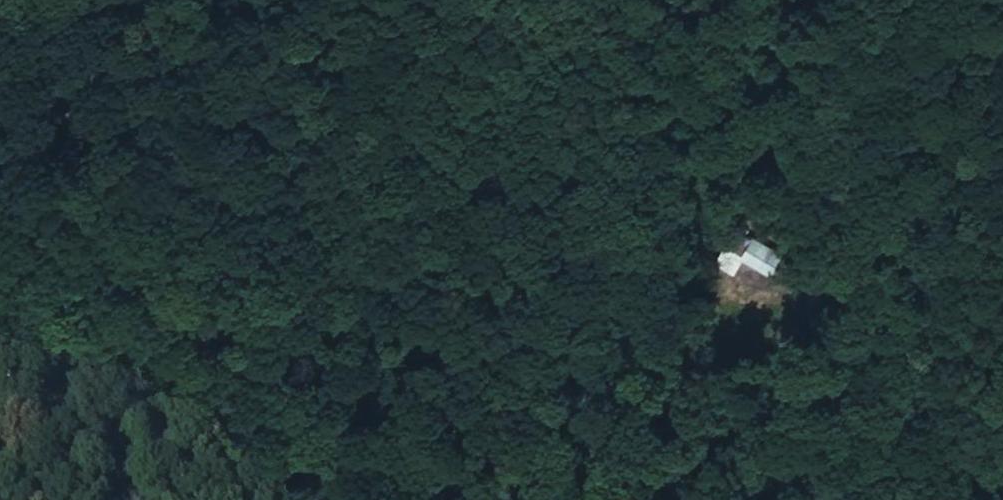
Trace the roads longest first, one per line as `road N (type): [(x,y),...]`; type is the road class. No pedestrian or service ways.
road 1 (track): [(790,499),(773,473),(767,401),(818,246),(836,91),(860,0)]
road 2 (track): [(1002,344),(797,320)]

